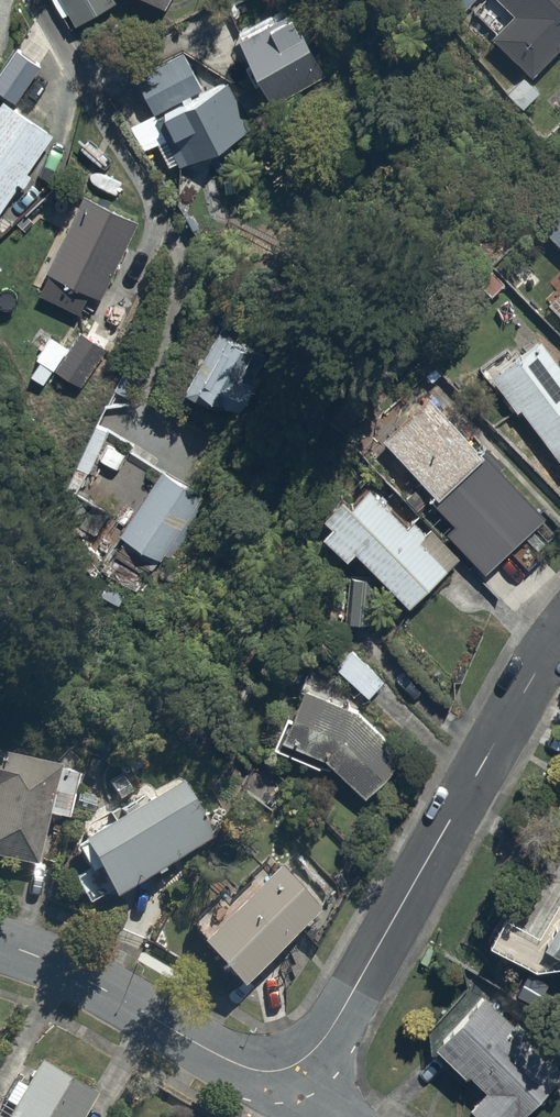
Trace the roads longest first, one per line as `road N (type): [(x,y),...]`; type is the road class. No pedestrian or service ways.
road 1 (residential): [(559,640),(348,1003),(292,1067)]
road 2 (residential): [(292,1067),(251,1069),(204,1049),(0,940)]

